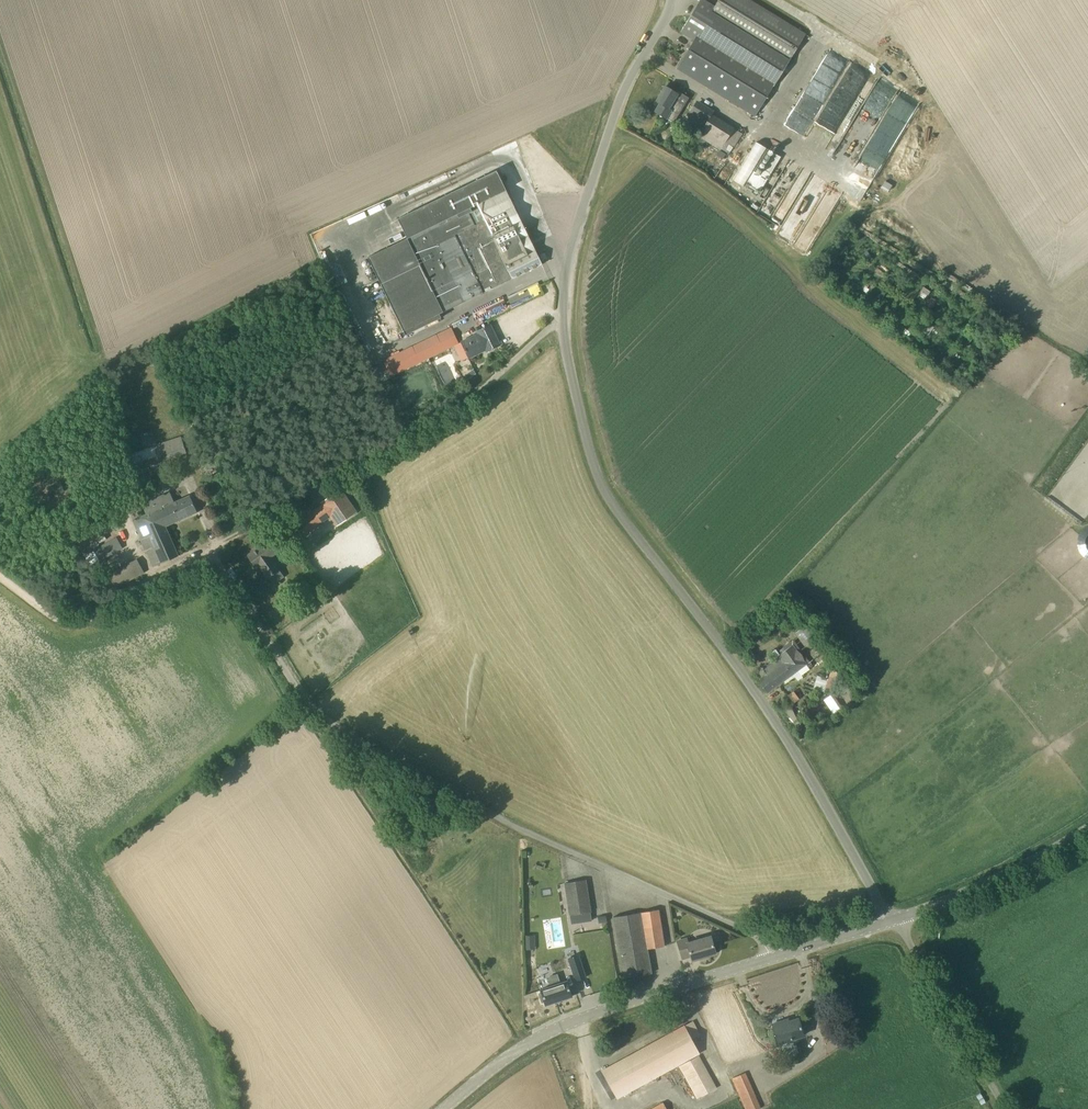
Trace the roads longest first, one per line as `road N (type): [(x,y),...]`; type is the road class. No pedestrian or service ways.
road 1 (unclassified): [(893,920),(751,681),(600,474),(560,311)]
road 2 (residential): [(423,776),(762,939),(770,959)]
road 3 (tertiary): [(444,1108),(527,1042),(770,959)]
road 4 (unclassified): [(560,311),(565,242),(578,198),(658,0)]
road 5 (unclassified): [(423,776),(306,705),(226,574),(209,561)]
road 6 (track): [(263,520),(467,398)]
road 7 (unclassified): [(1006,1108),(893,920)]
road 8 (tertiary): [(893,920),(983,884),(1087,826)]
road 9 (track): [(145,584),(72,623),(0,576)]
road 10 (tertiary): [(770,959),(893,920)]
road 11 (unclassified): [(467,398),(560,311)]

